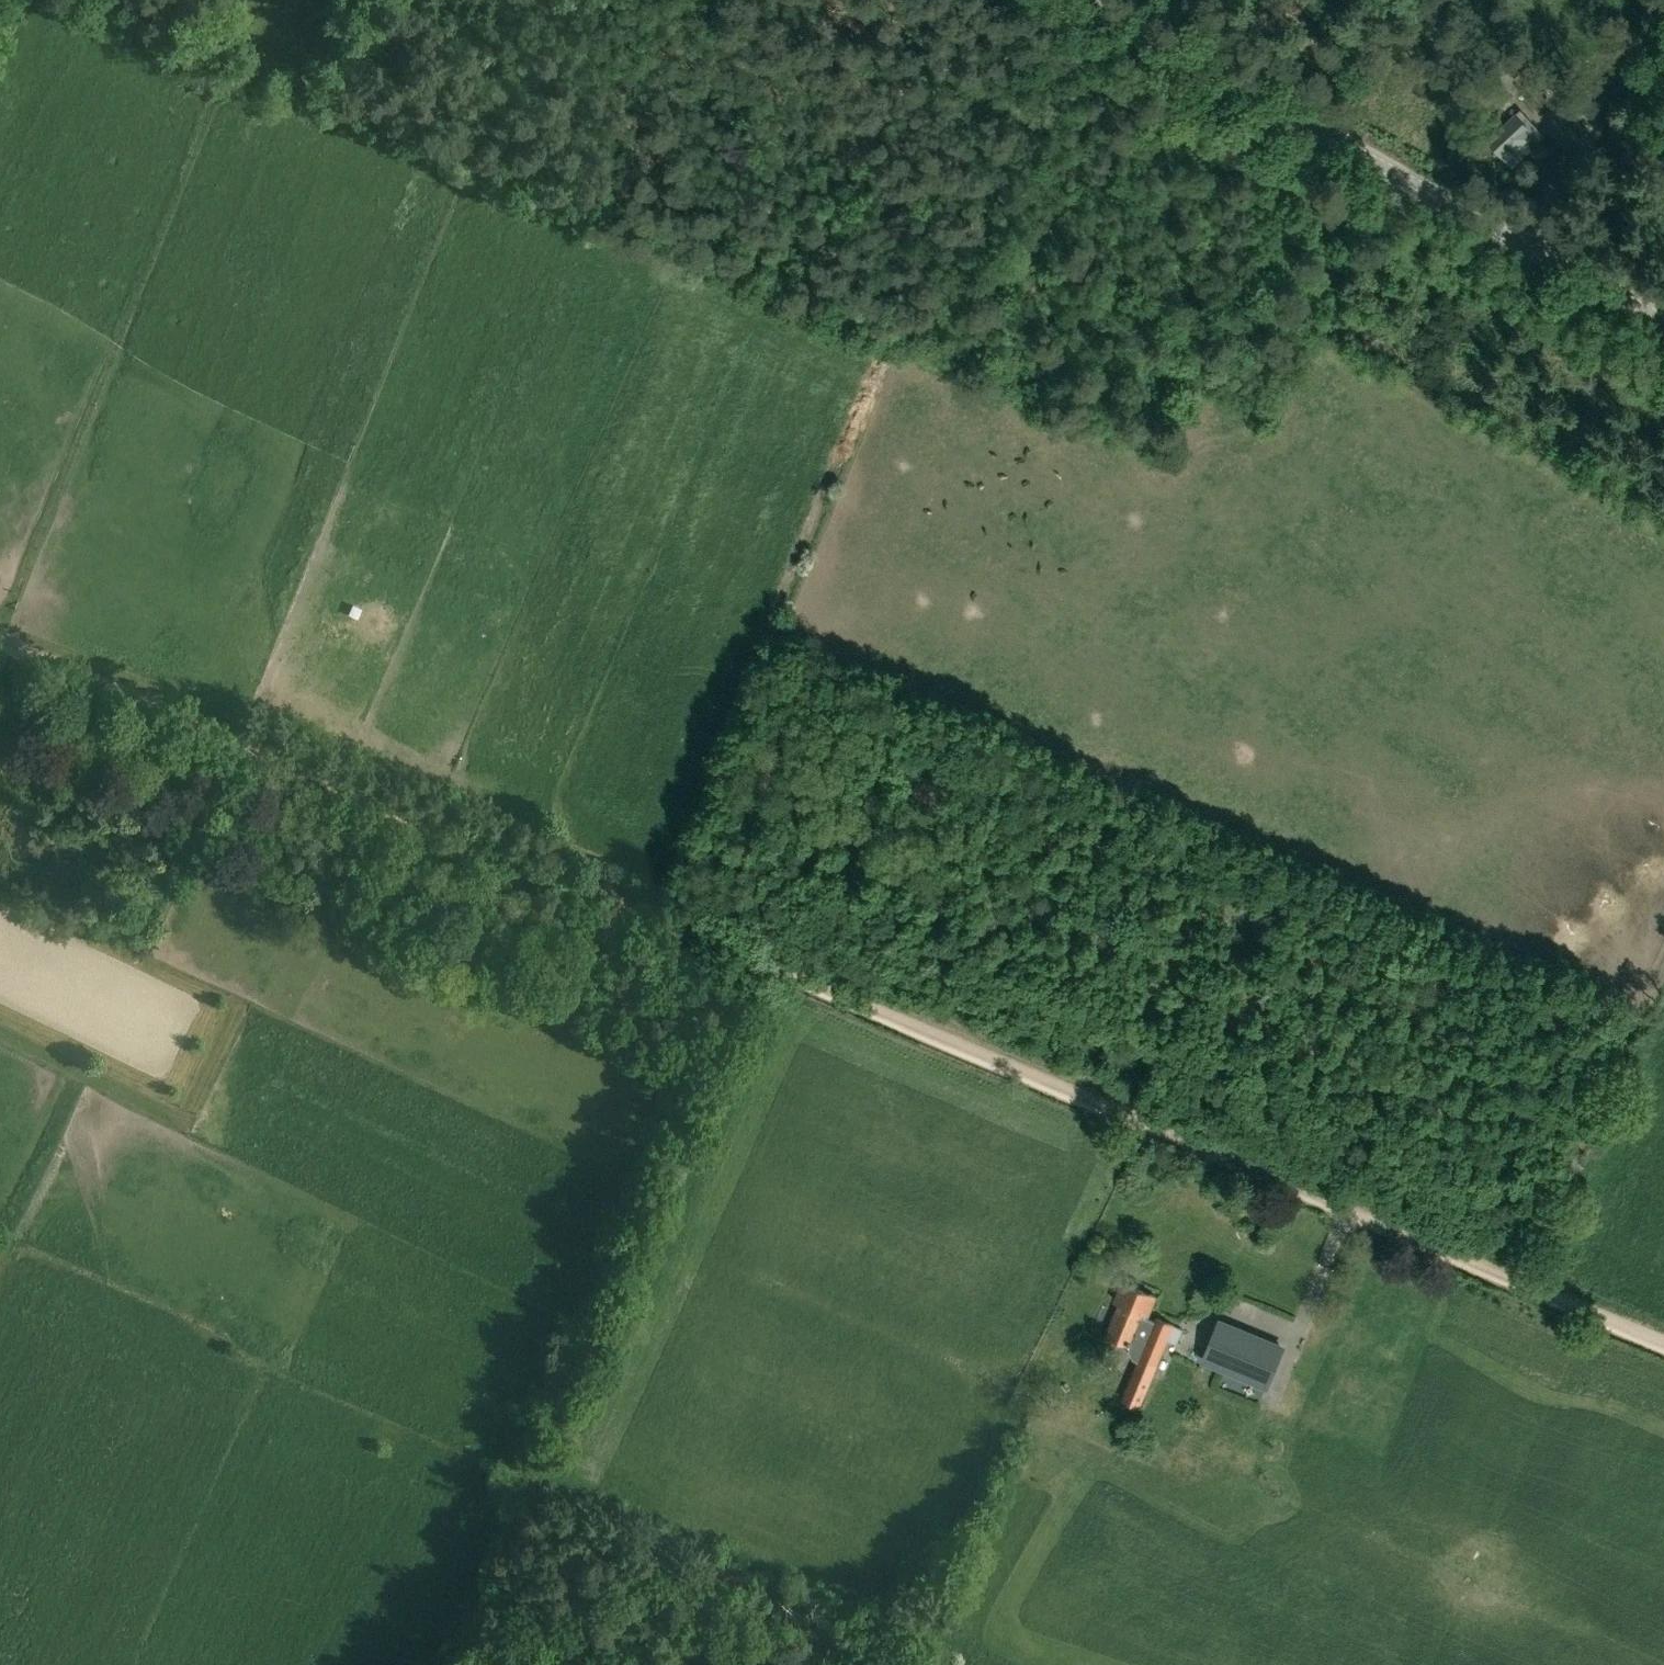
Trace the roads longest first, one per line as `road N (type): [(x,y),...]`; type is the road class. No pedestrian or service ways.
road 1 (track): [(1663,1332),(0,639)]
road 2 (unclassified): [(1663,315),(1101,0)]

